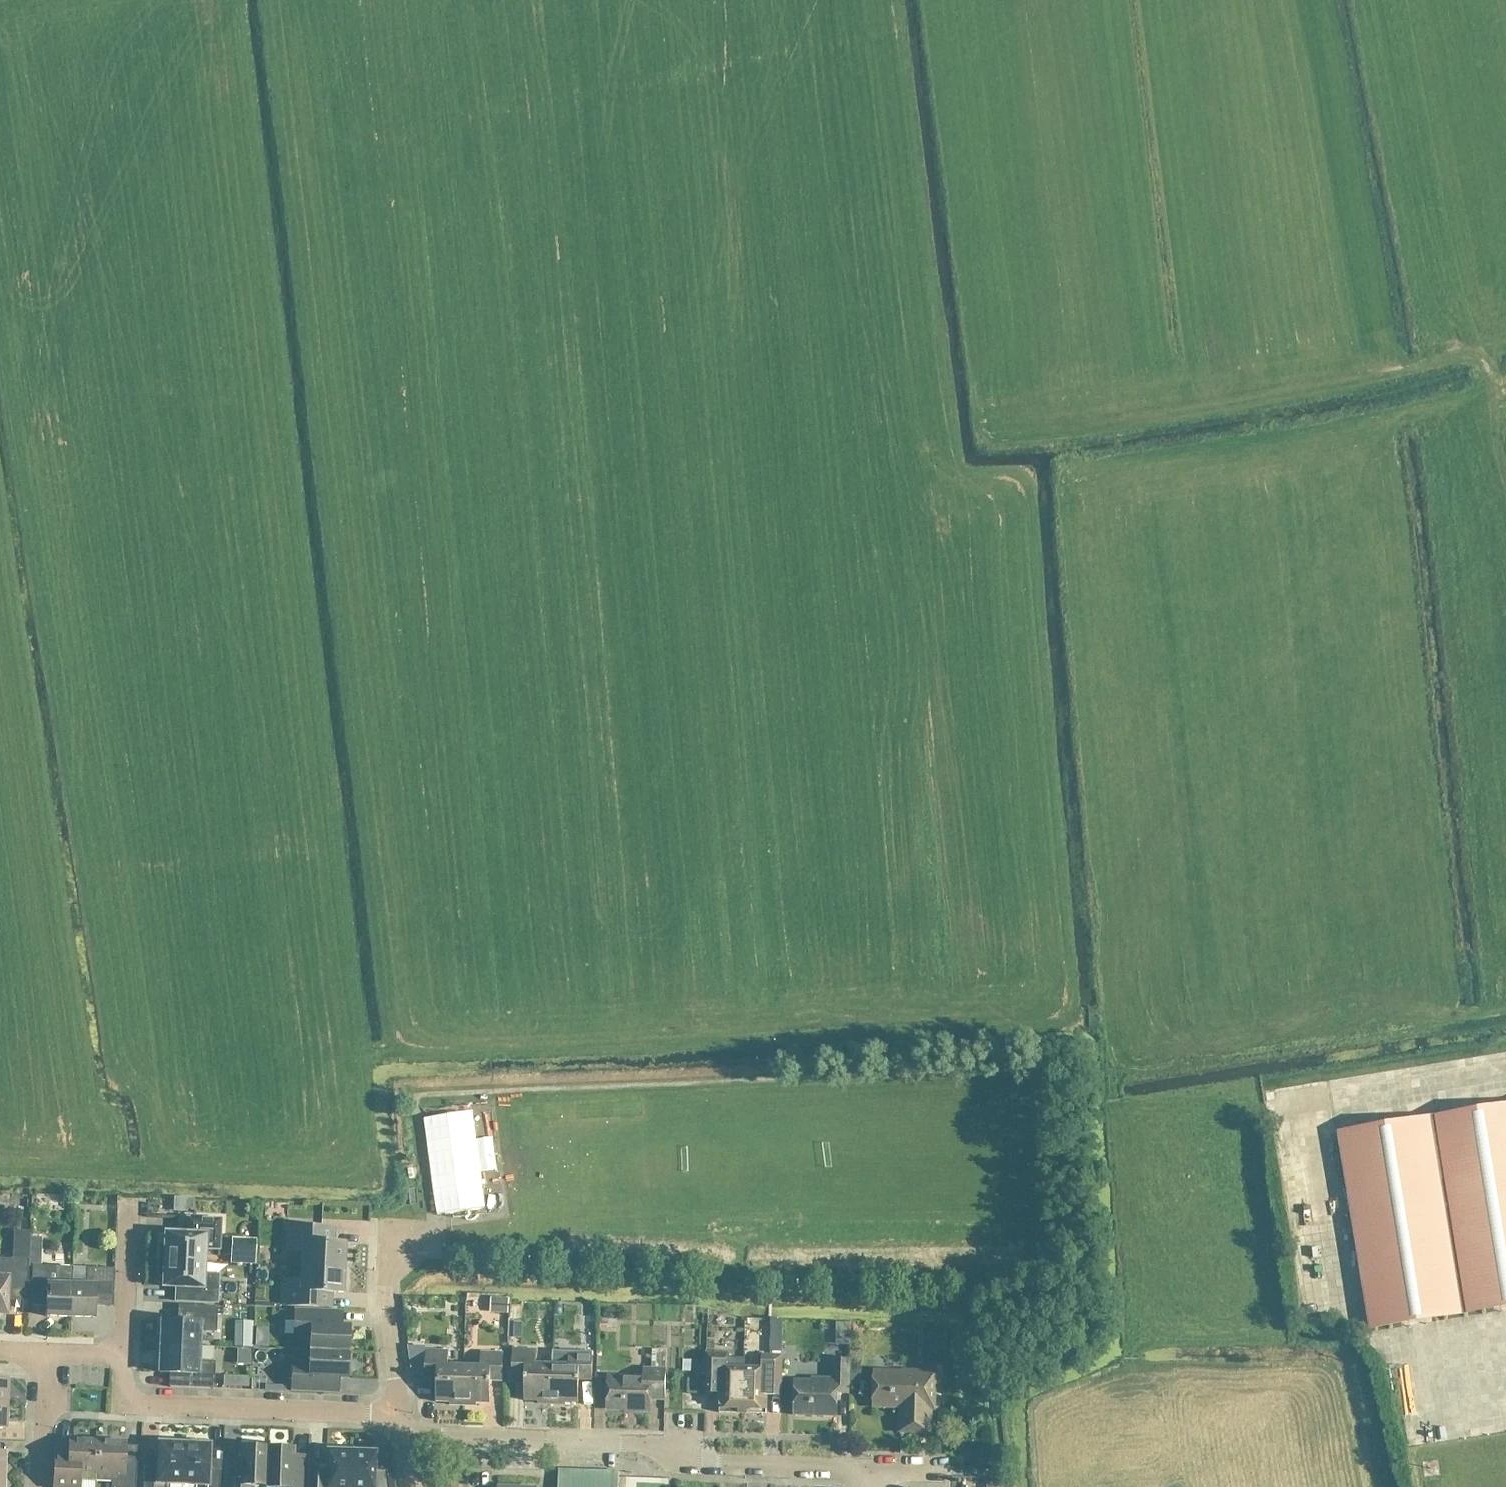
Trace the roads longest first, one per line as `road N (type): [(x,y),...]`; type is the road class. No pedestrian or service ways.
road 1 (residential): [(869,1468),(711,1463),(652,1445),(406,1440)]
road 2 (residential): [(398,1415),(121,1407),(123,1355)]
road 3 (residential): [(385,1226),(383,1289),(398,1415)]
road 4 (residential): [(123,1355),(129,1204)]
road 5 (residential): [(40,1486),(44,1354)]

